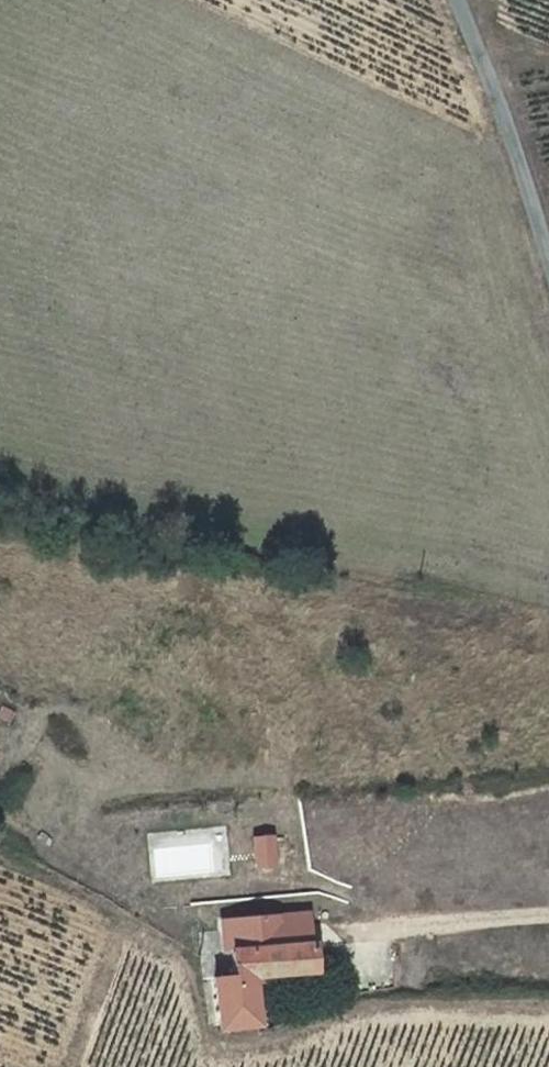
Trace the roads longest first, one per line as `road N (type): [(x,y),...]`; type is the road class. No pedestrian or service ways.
road 1 (unclassified): [(548,266),(461,0)]

